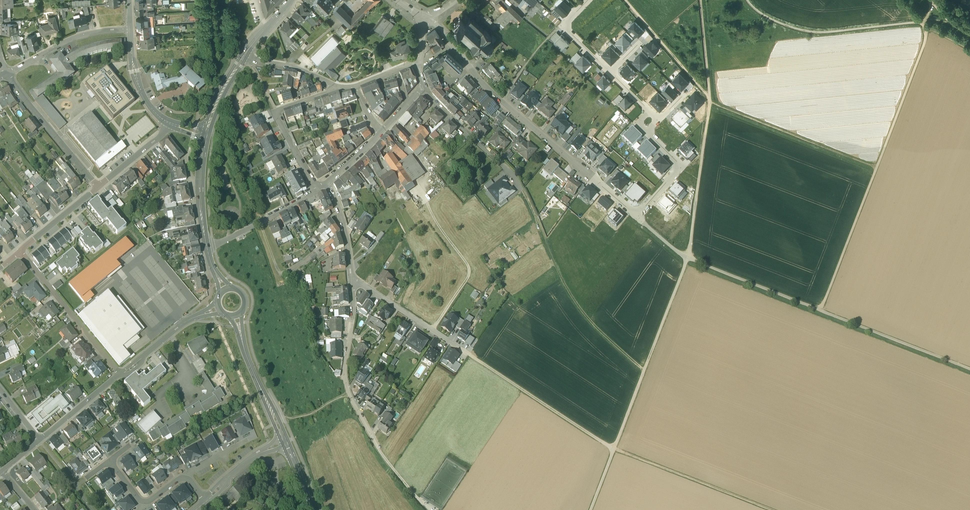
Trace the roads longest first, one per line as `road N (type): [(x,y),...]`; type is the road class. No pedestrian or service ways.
road 1 (track): [(626,0),(710,99),(688,260),(613,449),(770,509)]
road 2 (track): [(704,0),(710,99),(876,167),(821,311)]
road 3 (track): [(643,222),(688,260),(969,369)]
road 4 (residential): [(425,19),(501,100),(637,217)]
road 5 (track): [(477,358),(613,449),(590,509)]
road 6 (track): [(523,189),(576,304),(644,371)]
road 7 (track): [(925,25),(799,33),(749,0)]
road 8 (residential): [(352,281),(345,378),(382,455)]
road 9 (residential): [(118,376),(19,251)]
road 10 (residential): [(338,90),(276,113),(321,188)]
road 11 (residential): [(352,281),(477,358)]
road 12 (residential): [(423,84),(523,189)]
road 13 (residential): [(8,74),(98,187)]
road 14 (track): [(934,35),(876,167)]
road 15 (secondary): [(285,442),(244,352),(237,316)]
road 16 (residential): [(8,74),(80,35),(130,29)]
road 17 (residential): [(321,188),(207,247)]
road 18 (residential): [(218,308),(182,324),(118,376)]

